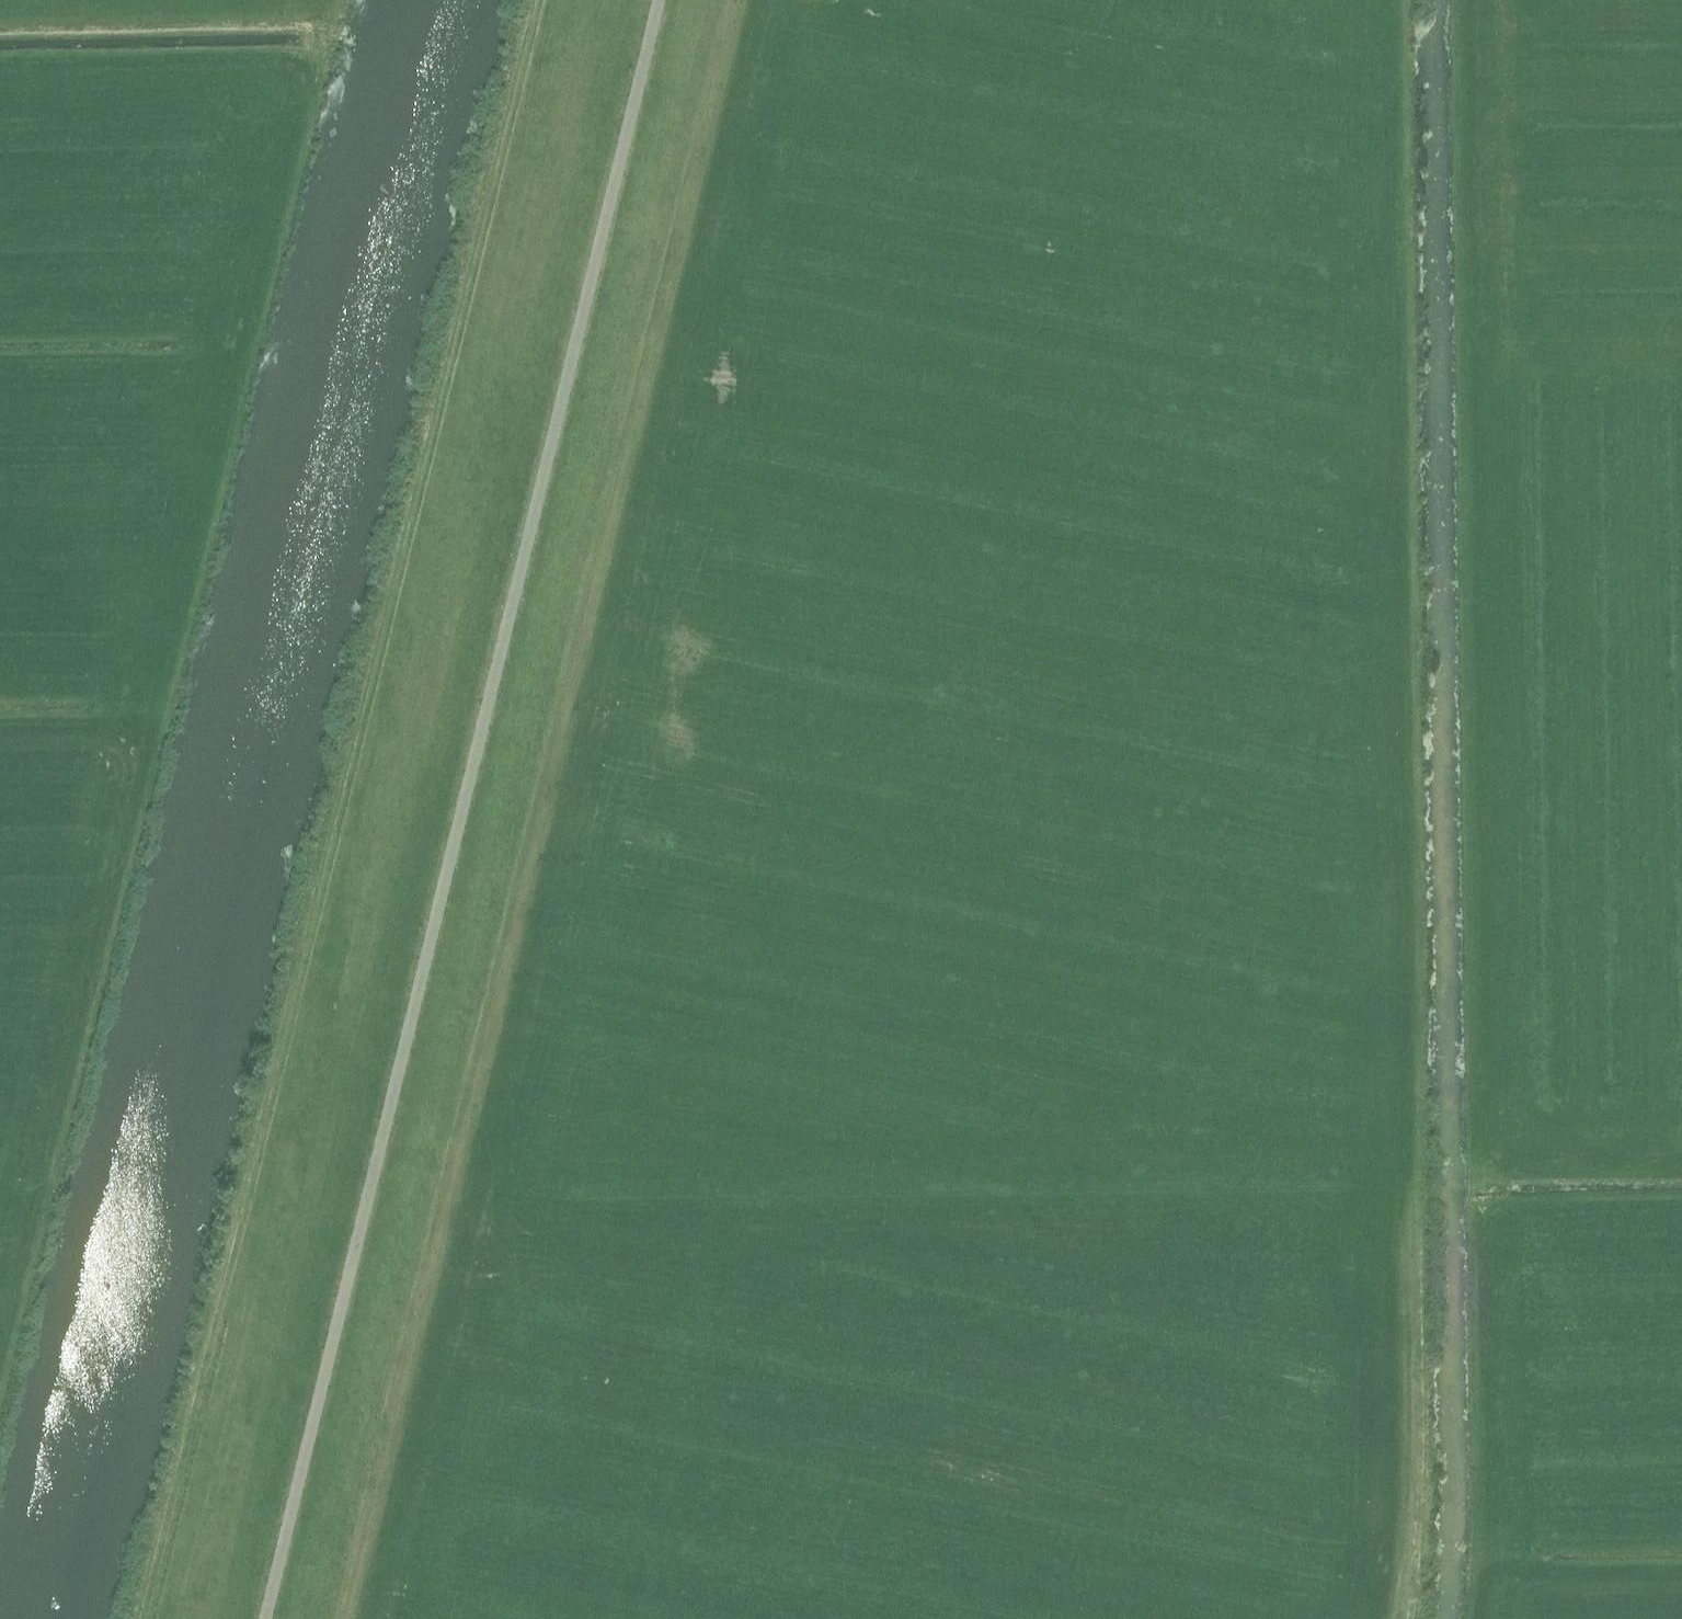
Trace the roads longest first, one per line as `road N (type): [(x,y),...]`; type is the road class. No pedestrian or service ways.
road 1 (track): [(1399,1618),(1408,1471),(1406,1182)]

